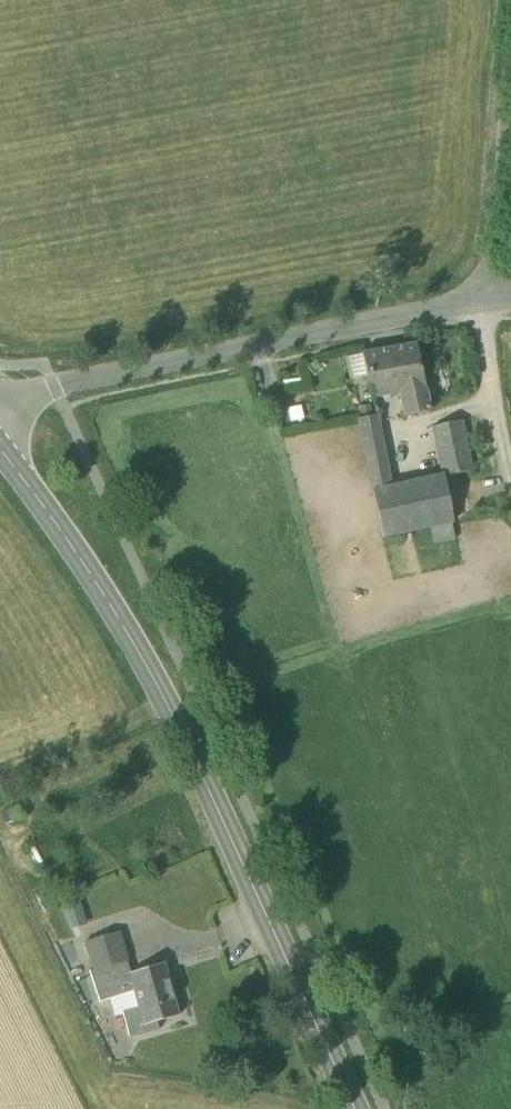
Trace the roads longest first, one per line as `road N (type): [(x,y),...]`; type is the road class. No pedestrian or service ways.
road 1 (tertiary): [(0,451),(88,572),(177,722),(354,1108)]
road 2 (unclassified): [(488,300),(56,387),(0,407)]
road 3 (unclassified): [(510,44),(488,300)]
road 4 (track): [(510,468),(473,332),(488,300)]

